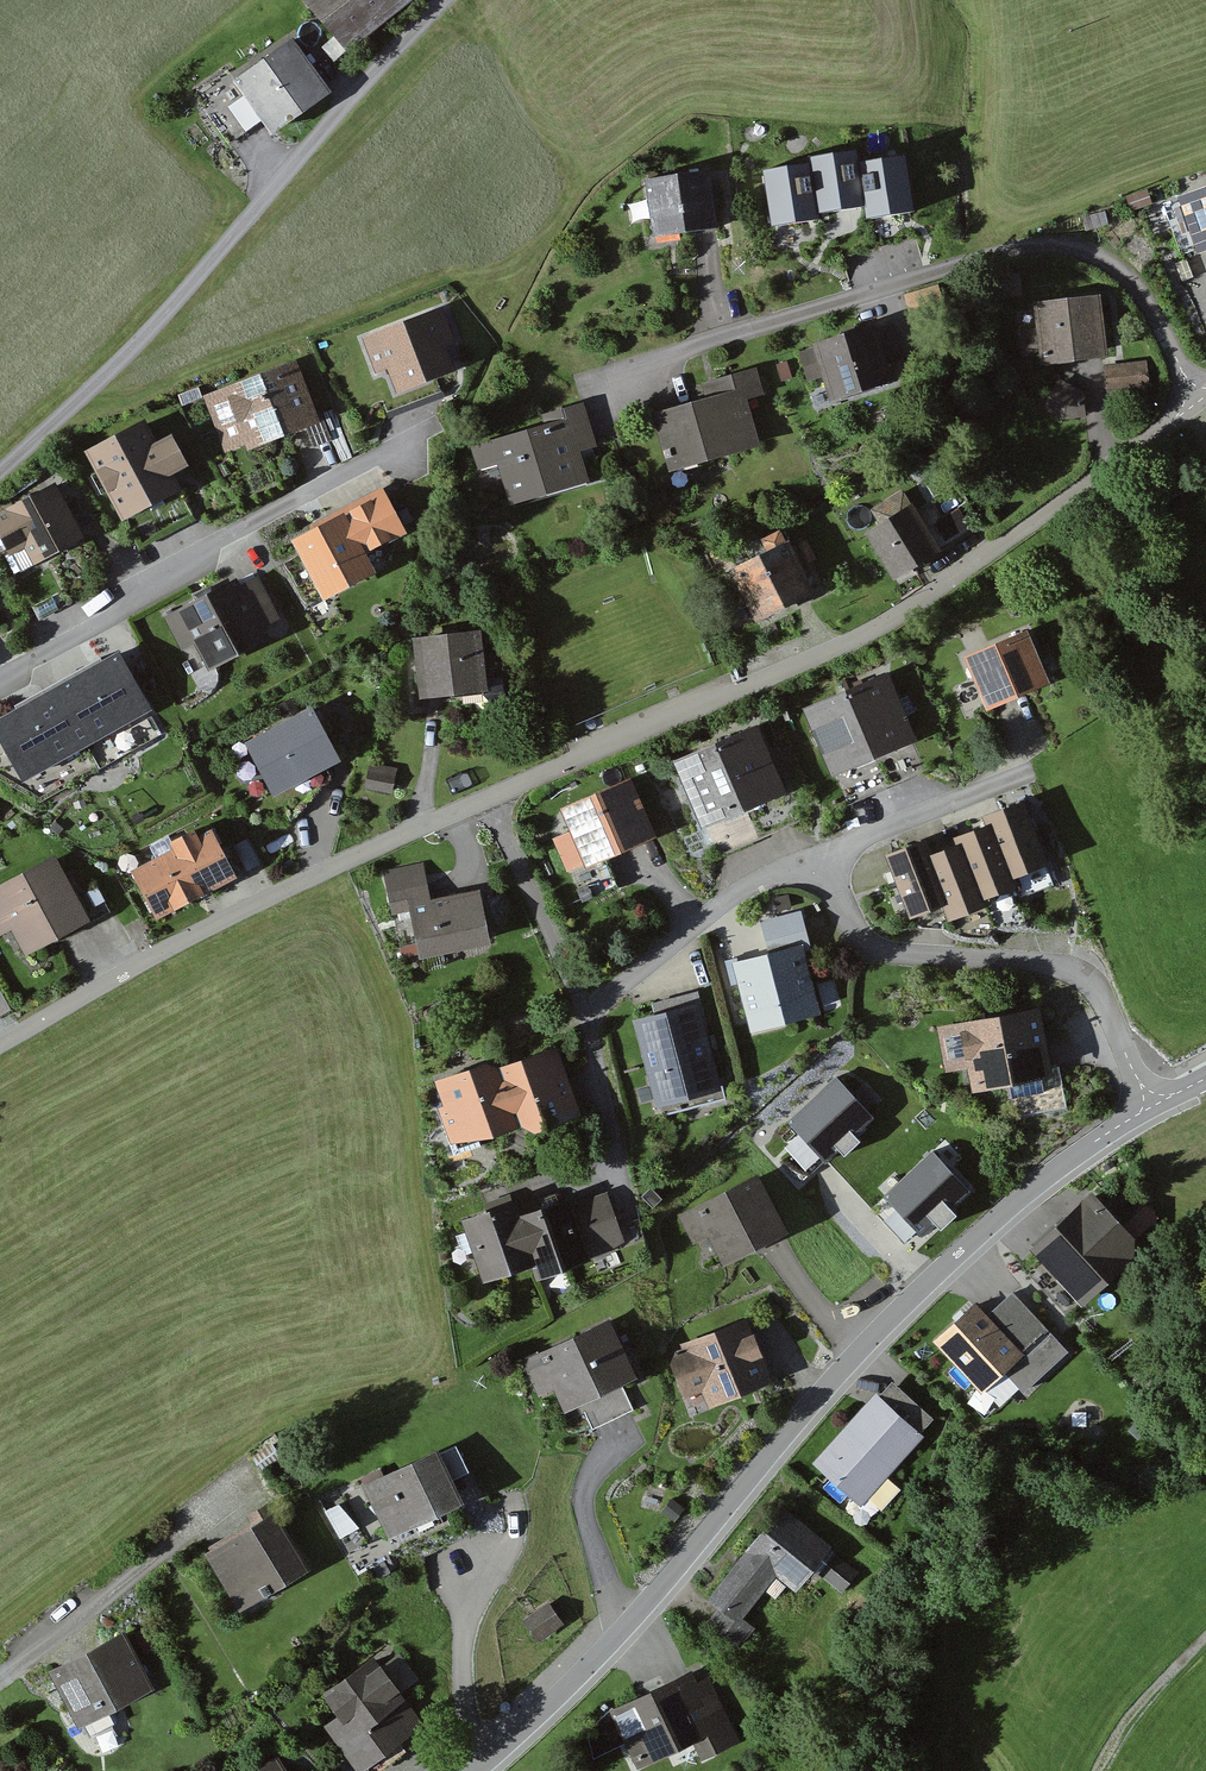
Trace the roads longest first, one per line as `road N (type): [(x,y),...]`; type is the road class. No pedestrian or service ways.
road 1 (residential): [(1205,393),(983,566),(610,750),(236,916),(0,1046)]
road 2 (residential): [(477,1770),(629,1622),(857,1353),(987,1228),(1151,1100)]
road 3 (residential): [(0,483),(453,0)]
road 4 (residential): [(435,429),(0,681)]
road 5 (residential): [(1151,1100),(1085,975),(982,955),(870,951),(852,937),(815,856)]
road 6 (residential): [(815,856),(759,879),(587,1010),(616,1170)]
road 7 (residential): [(0,1682),(238,1490)]
road 8 (residential): [(815,856),(1008,789)]
road 9 (track): [(1097,1770),(1126,1721),(1205,1637)]

